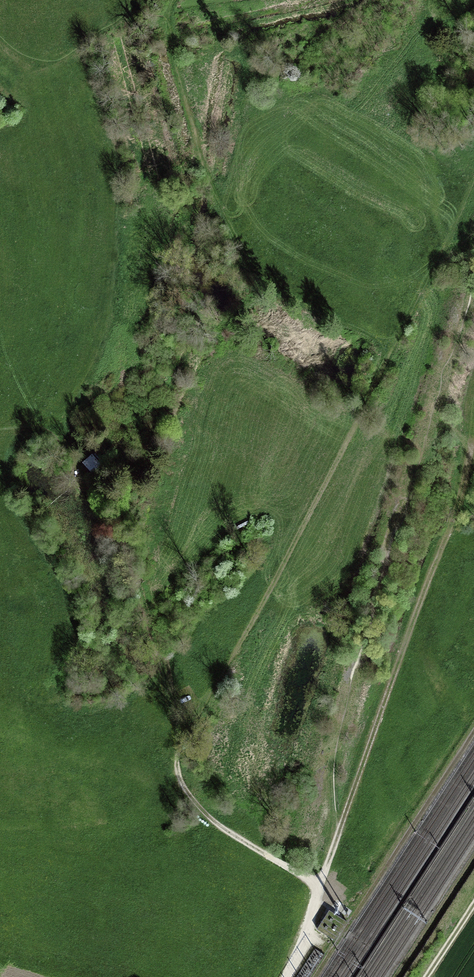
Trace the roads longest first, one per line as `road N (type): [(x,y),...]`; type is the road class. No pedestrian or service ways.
road 1 (track): [(473,444),(457,519),(321,889),(221,830),(185,794),(174,770),(343,456),(473,189)]
road 2 (track): [(388,358),(240,272),(222,242),(183,98),(173,0)]
road 3 (track): [(473,733),(315,976)]

